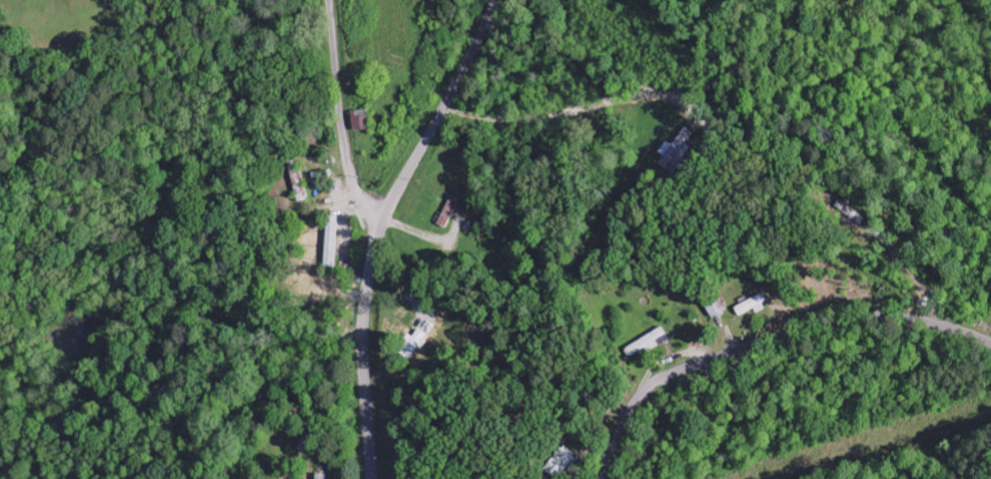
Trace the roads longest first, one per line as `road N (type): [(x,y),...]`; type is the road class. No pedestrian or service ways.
road 1 (residential): [(373,478),(370,285),(390,214),(454,102),(494,0)]
road 2 (residential): [(597,478),(630,408),(647,386),(681,368),(840,317),(921,320),(990,344)]
road 3 (residential): [(390,214),(367,207),(351,177),(328,0)]

